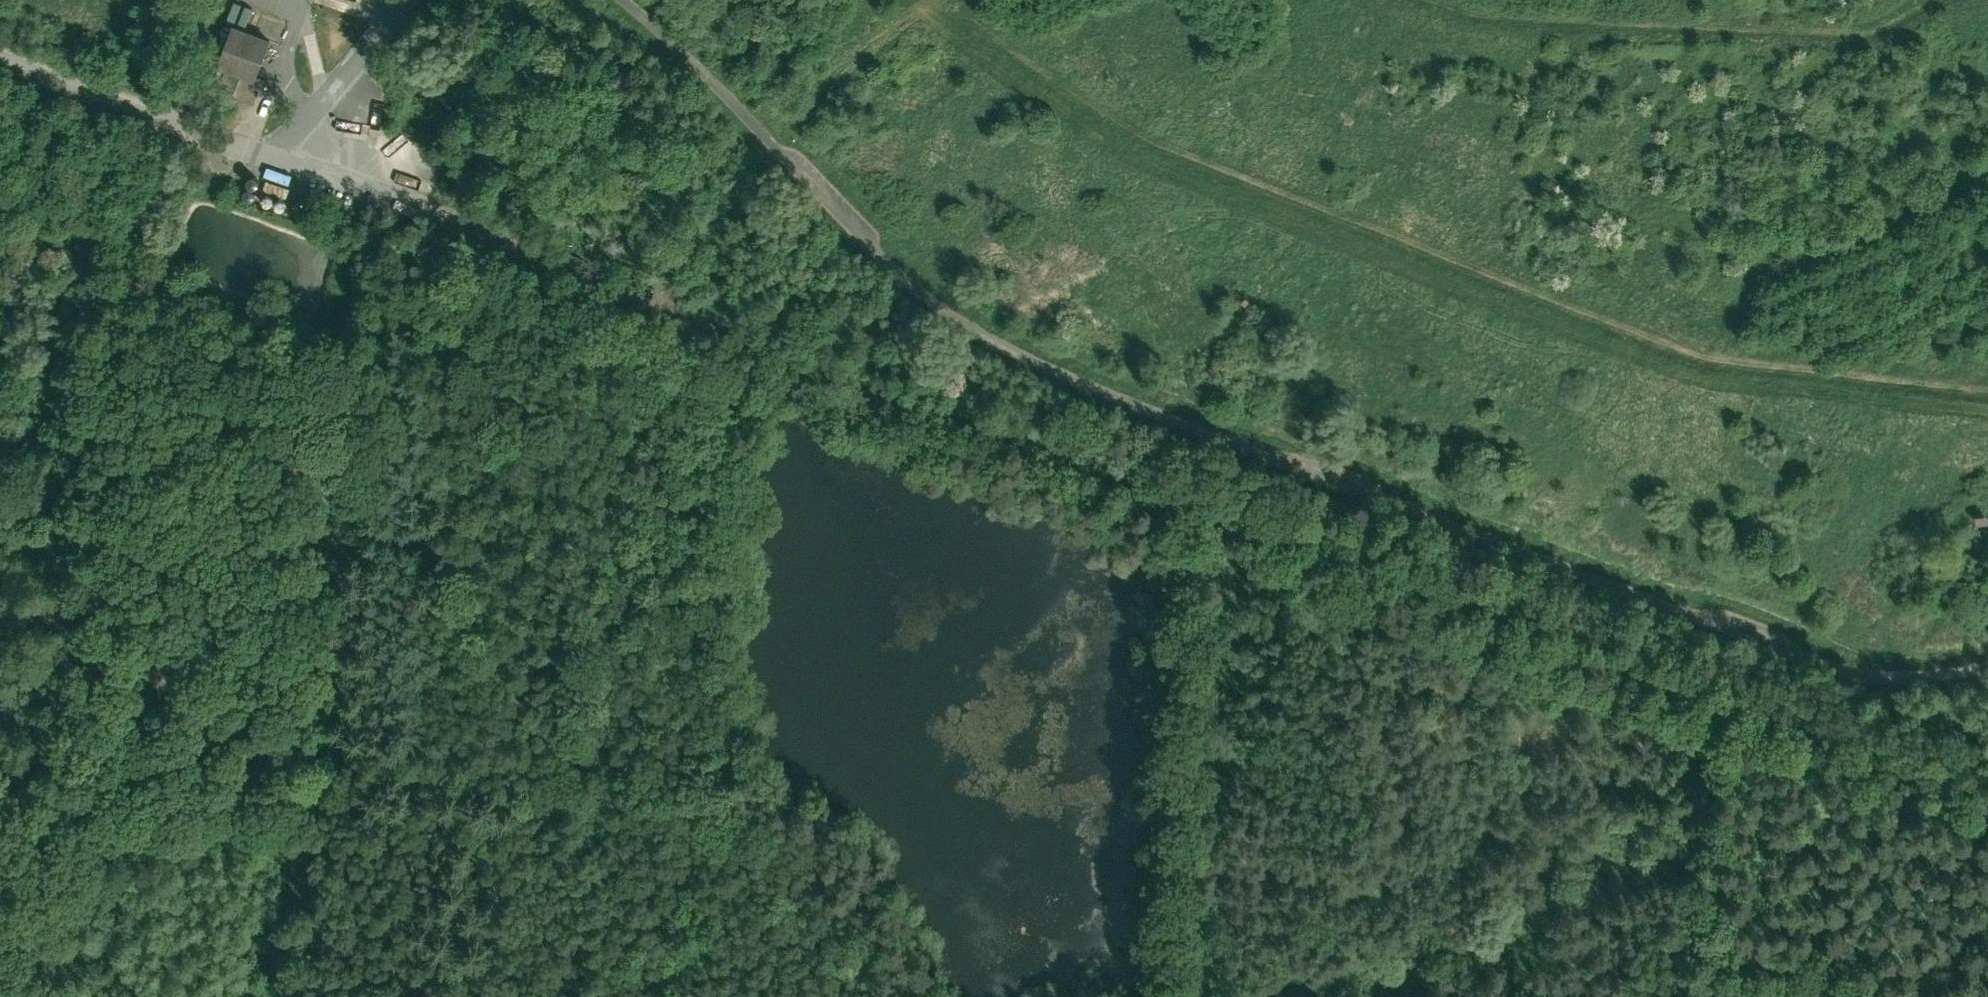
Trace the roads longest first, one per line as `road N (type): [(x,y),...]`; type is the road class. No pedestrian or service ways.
road 1 (track): [(951,0),(1032,67),(1193,162),(1709,354),(1789,373),(1987,389)]
road 2 (unclassified): [(0,55),(239,138),(360,169)]
road 3 (track): [(755,111),(901,0)]

